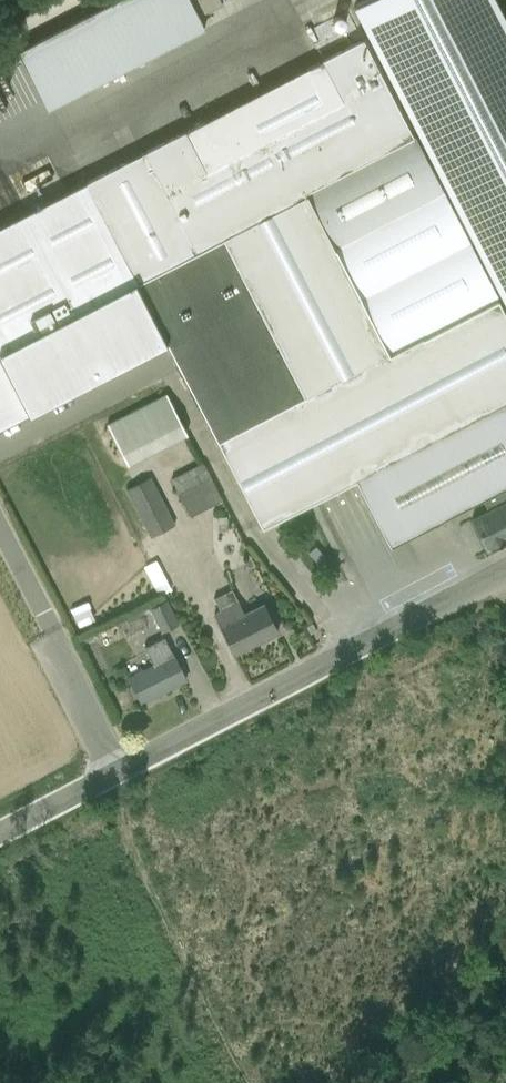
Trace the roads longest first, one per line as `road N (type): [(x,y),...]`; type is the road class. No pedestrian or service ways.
road 1 (unclassified): [(0,833),(505,571)]

